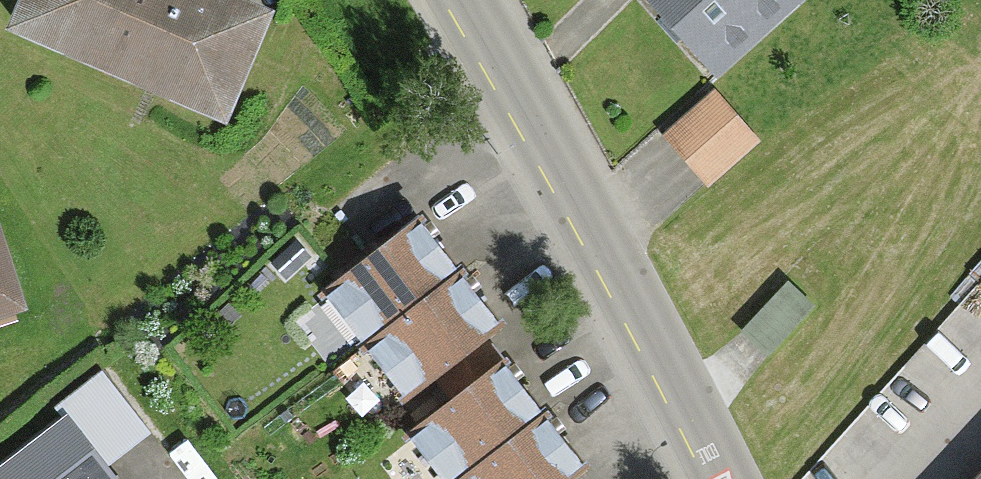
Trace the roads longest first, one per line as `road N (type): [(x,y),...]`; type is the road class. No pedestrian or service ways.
road 1 (tertiary): [(465,0),(717,478)]

